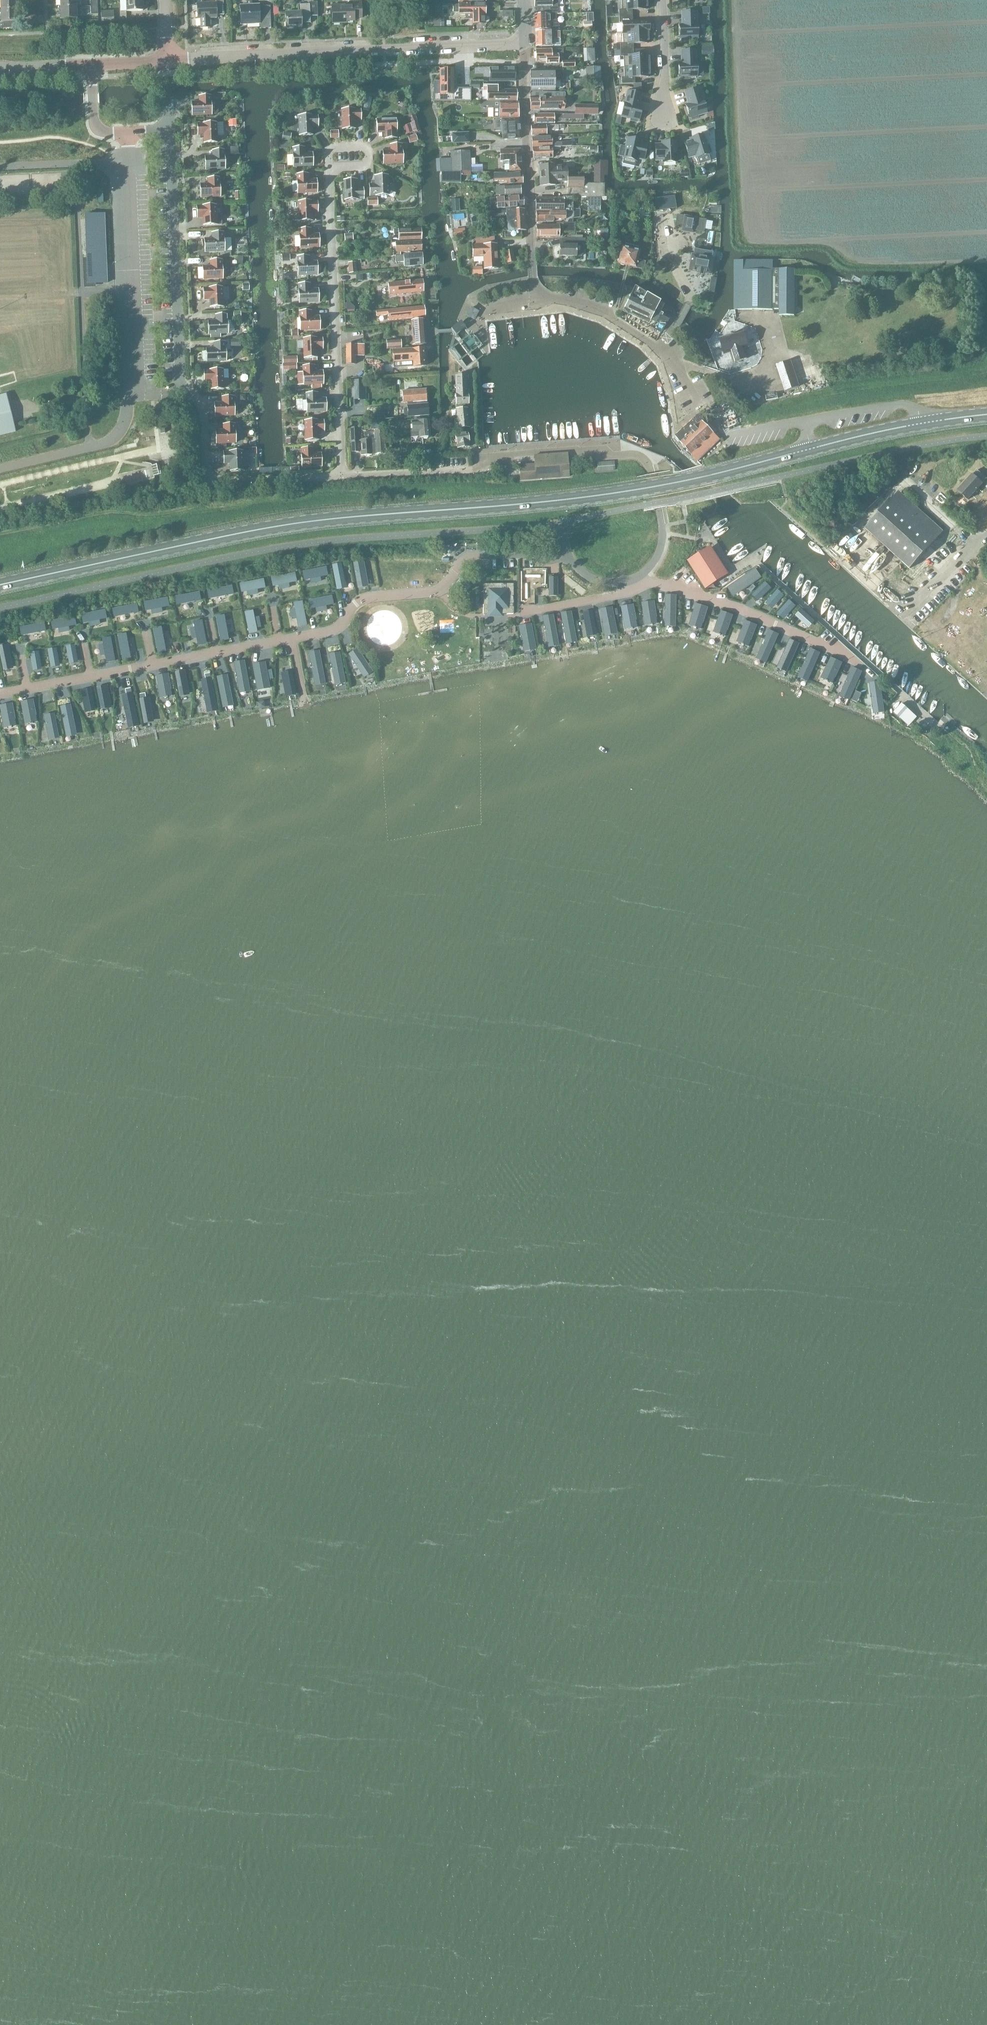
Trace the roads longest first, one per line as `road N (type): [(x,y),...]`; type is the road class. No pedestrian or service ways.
road 1 (primary): [(986,414),(650,488),(307,522),(0,585)]
road 2 (residential): [(167,59),(526,43)]
road 3 (unclassified): [(182,392),(139,395),(128,132)]
road 4 (residential): [(342,474),(329,176)]
road 5 (unclassified): [(182,392),(169,130)]
road 6 (unclassified): [(700,404),(675,365),(641,336),(603,311),(542,295),(532,264)]
road 7 (unclassified): [(342,474),(212,479),(202,406),(182,392)]
road 8 (residential): [(532,264),(526,43)]
road 9 (unclassified): [(660,511),(656,559),(628,582),(580,568),(563,535)]
road 10 (unclassified): [(473,470),(484,457),(566,450),(625,455)]
road 11 (unclassified): [(473,470),(342,474)]

